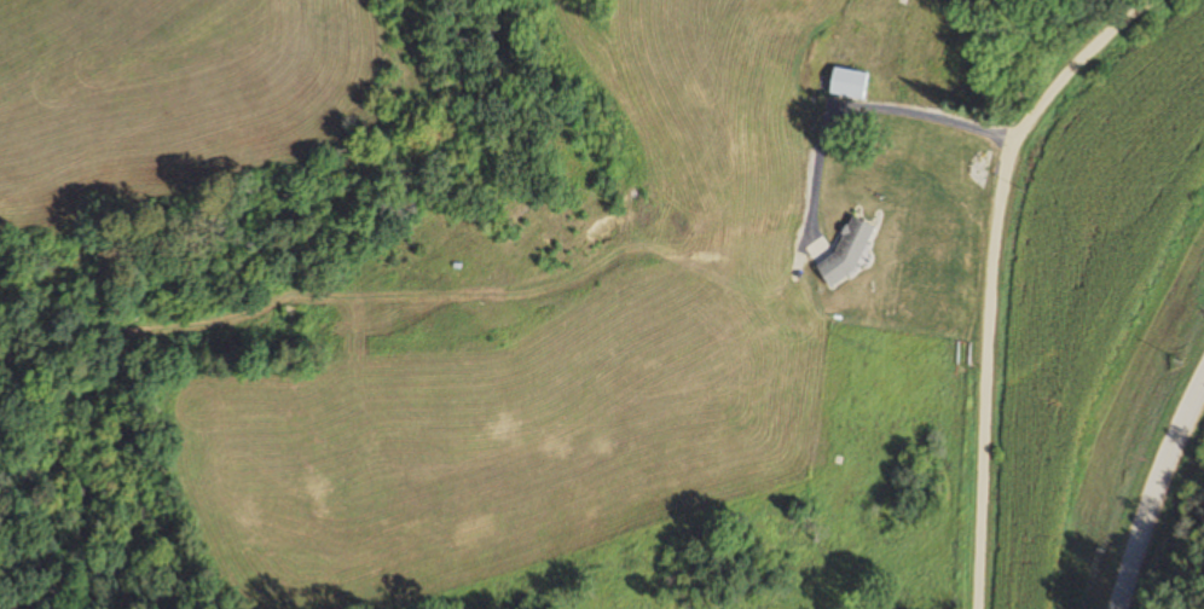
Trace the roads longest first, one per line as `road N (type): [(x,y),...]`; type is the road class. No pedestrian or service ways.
road 1 (residential): [(977,608),(1000,150),(1093,47),(1158,0)]
road 2 (secondary): [(1120,608),(1203,384)]

